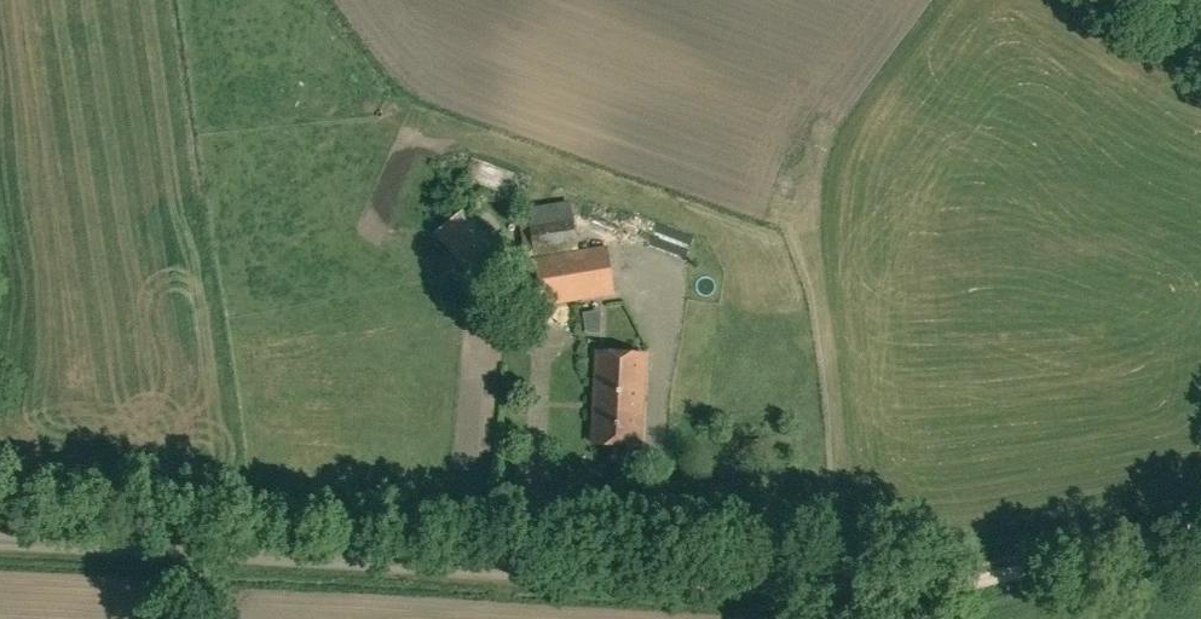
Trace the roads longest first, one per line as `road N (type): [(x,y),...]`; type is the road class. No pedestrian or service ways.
road 1 (unclassified): [(964,582),(848,592),(0,543)]
road 2 (track): [(1200,534),(964,582)]

